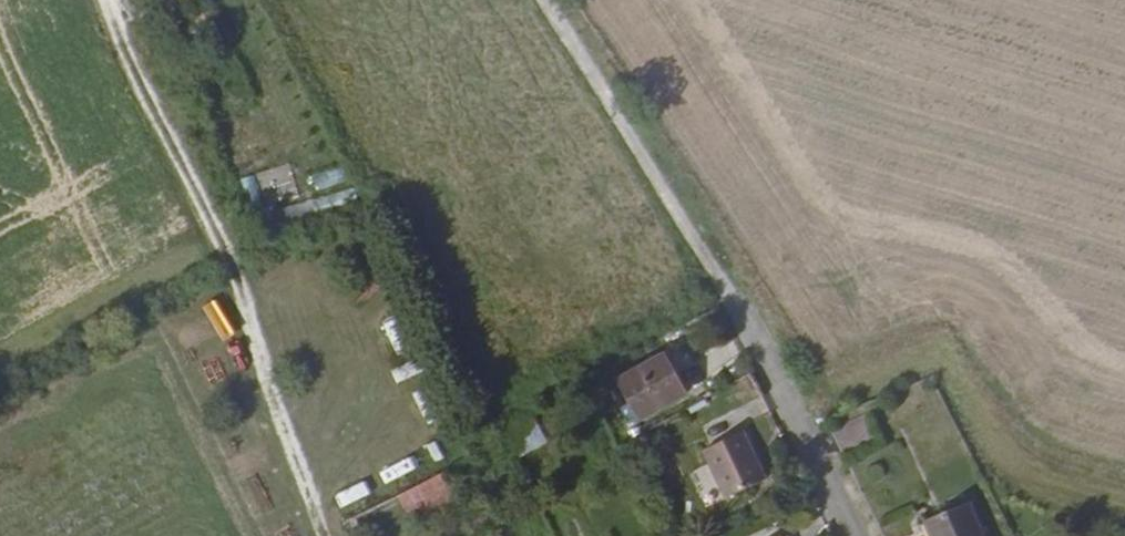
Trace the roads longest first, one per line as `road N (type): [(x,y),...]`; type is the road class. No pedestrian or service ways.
road 1 (track): [(332,535),(245,283),(146,86),(119,8)]
road 2 (residential): [(744,309),(856,535)]

